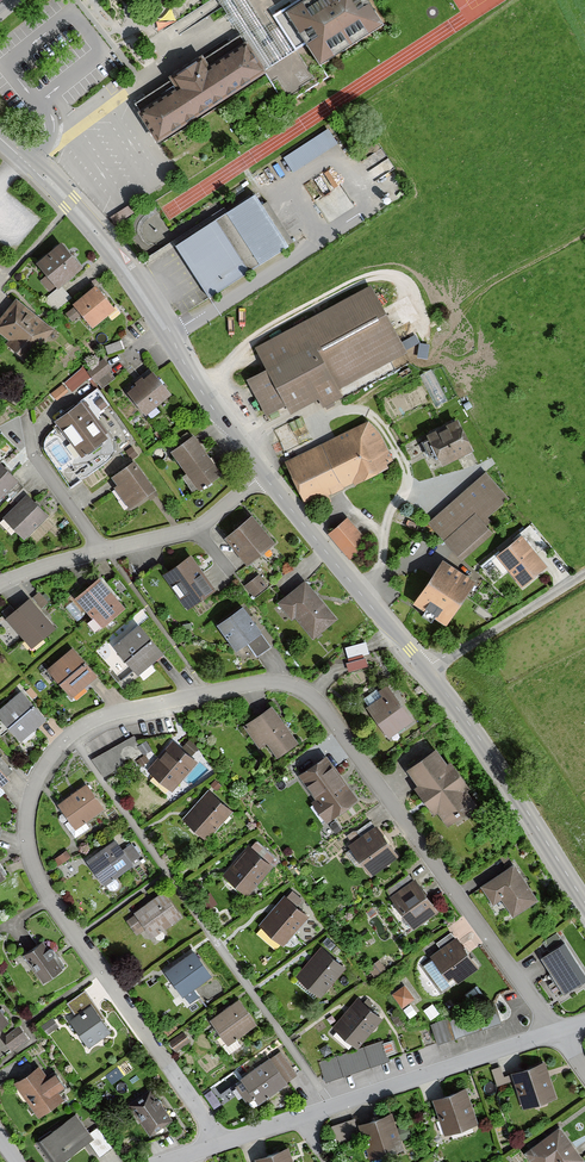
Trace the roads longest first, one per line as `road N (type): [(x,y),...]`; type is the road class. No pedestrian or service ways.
road 1 (residential): [(224,1144),(29,862),(35,791),(72,738),(101,721),(276,680),(306,688),(560,1034)]
road 2 (tertiary): [(264,476),(138,289),(70,203),(0,139)]
road 3 (residential): [(224,1144),(560,1034)]
road 4 (tertiary): [(584,906),(424,668)]
road 5 (tertiary): [(424,668),(264,476)]
road 6 (unclassified): [(424,668),(584,574)]
road 7 (residential): [(106,551),(197,531),(264,476)]
road 8 (residential): [(106,551),(37,458),(29,413)]

